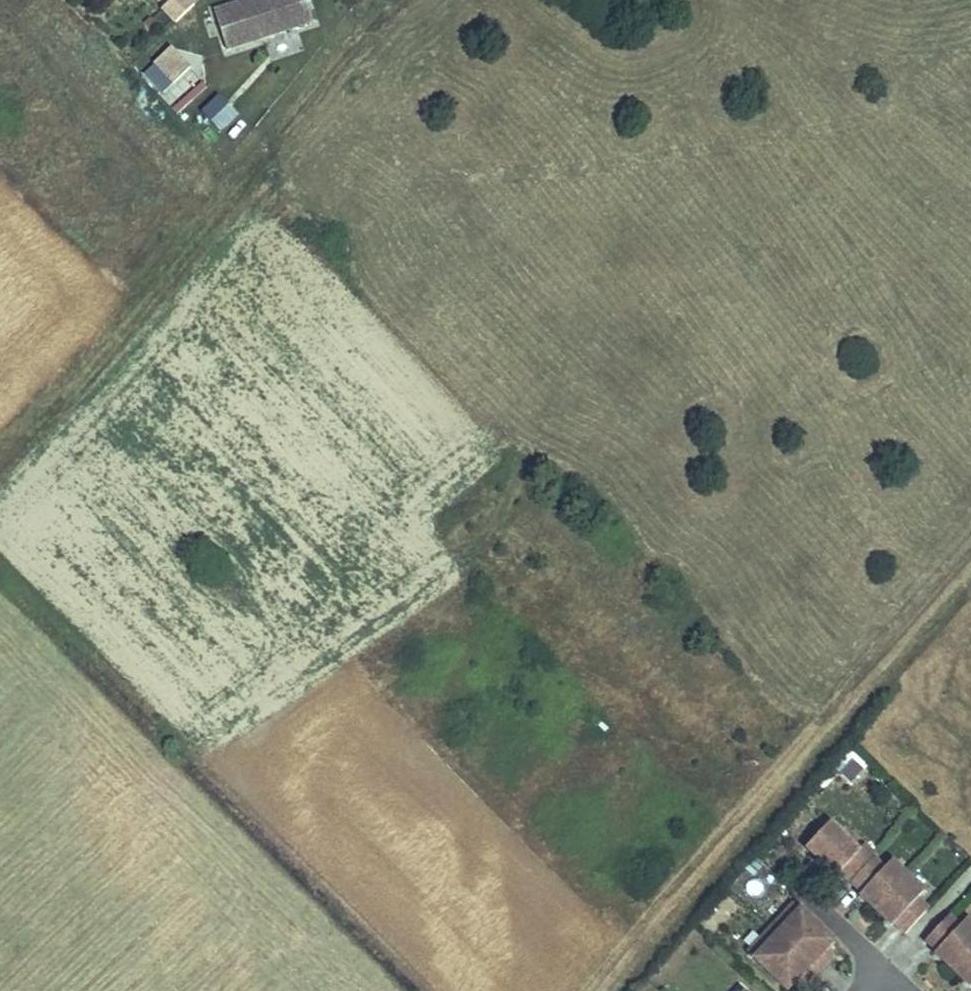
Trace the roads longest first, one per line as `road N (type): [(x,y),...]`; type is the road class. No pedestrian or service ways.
road 1 (track): [(0,457),(416,0)]
road 2 (track): [(970,551),(576,990)]

